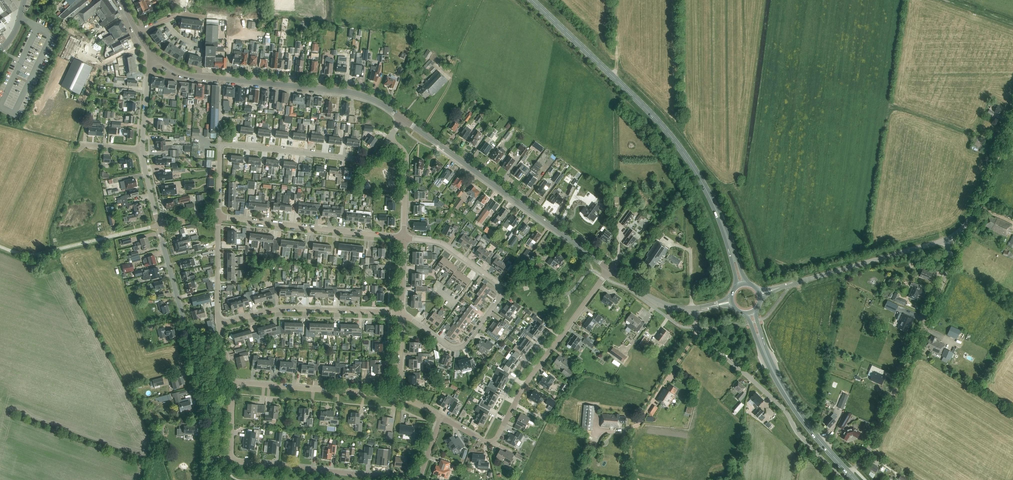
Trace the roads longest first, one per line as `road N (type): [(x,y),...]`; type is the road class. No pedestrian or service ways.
road 1 (primary): [(713,203),(652,114),(532,0)]
road 2 (residential): [(440,417),(482,440),(496,439),(609,269)]
road 3 (tertiary): [(403,119),(352,93),(196,76),(154,58)]
road 4 (tertiary): [(609,269),(403,119)]
road 5 (residential): [(404,238),(441,243),(497,282),(500,296),(457,349),(401,314)]
road 6 (tertiary): [(209,458),(210,417),(158,225)]
road 7 (unclassified): [(843,479),(785,409),(701,338),(694,309)]
road 8 (unclassified): [(885,415),(950,265),(946,240)]
road 9 (residential): [(404,238),(218,216)]
road 10 (residential): [(218,323),(284,309),(401,314)]
road 11 (residential): [(220,144),(369,160),(389,139)]
road 12 (residential): [(406,479),(230,460)]
road 13 (residential): [(399,398),(231,382)]
road 14 (unclassified): [(791,285),(946,240)]
road 15 (unclassified): [(946,240),(969,220),(1012,122)]

